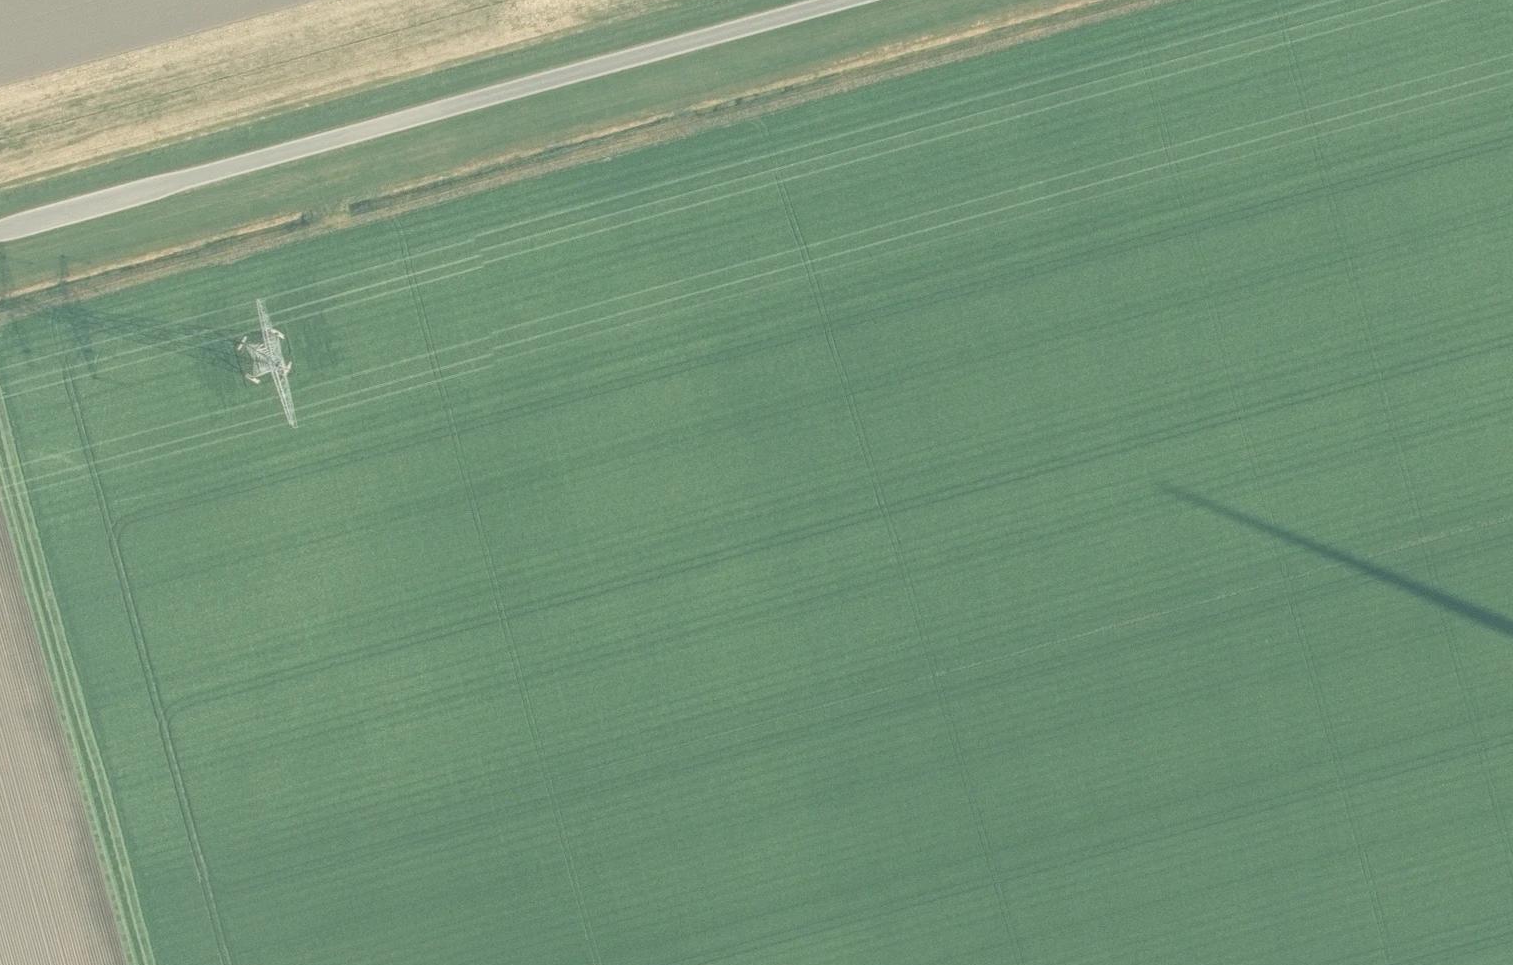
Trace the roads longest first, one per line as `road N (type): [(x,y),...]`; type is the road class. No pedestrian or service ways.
road 1 (unclassified): [(815,0),(0,219)]

